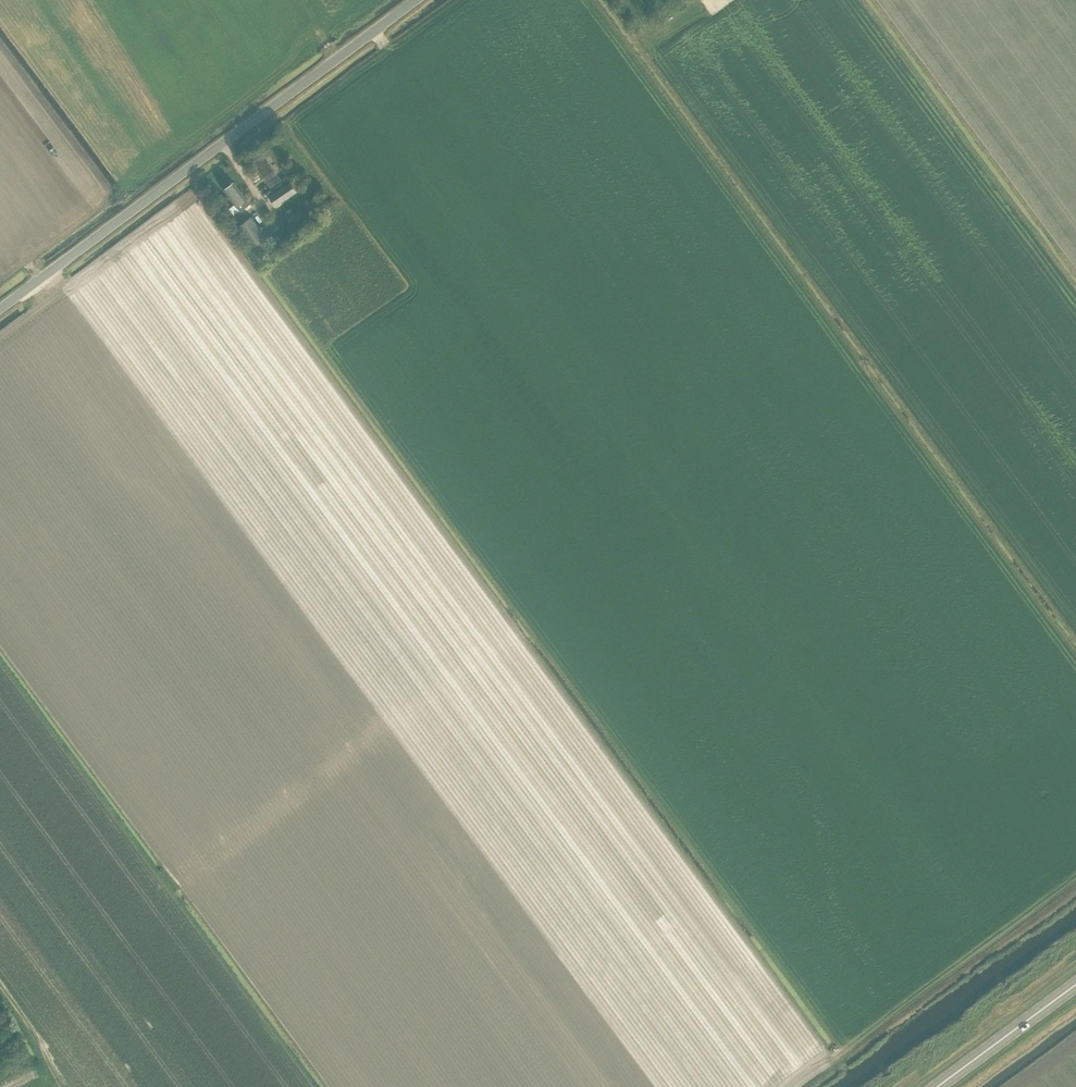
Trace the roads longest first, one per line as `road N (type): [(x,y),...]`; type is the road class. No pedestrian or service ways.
road 1 (tertiary): [(0,312),(416,0)]
road 2 (primary): [(944,1086),(1075,990)]

